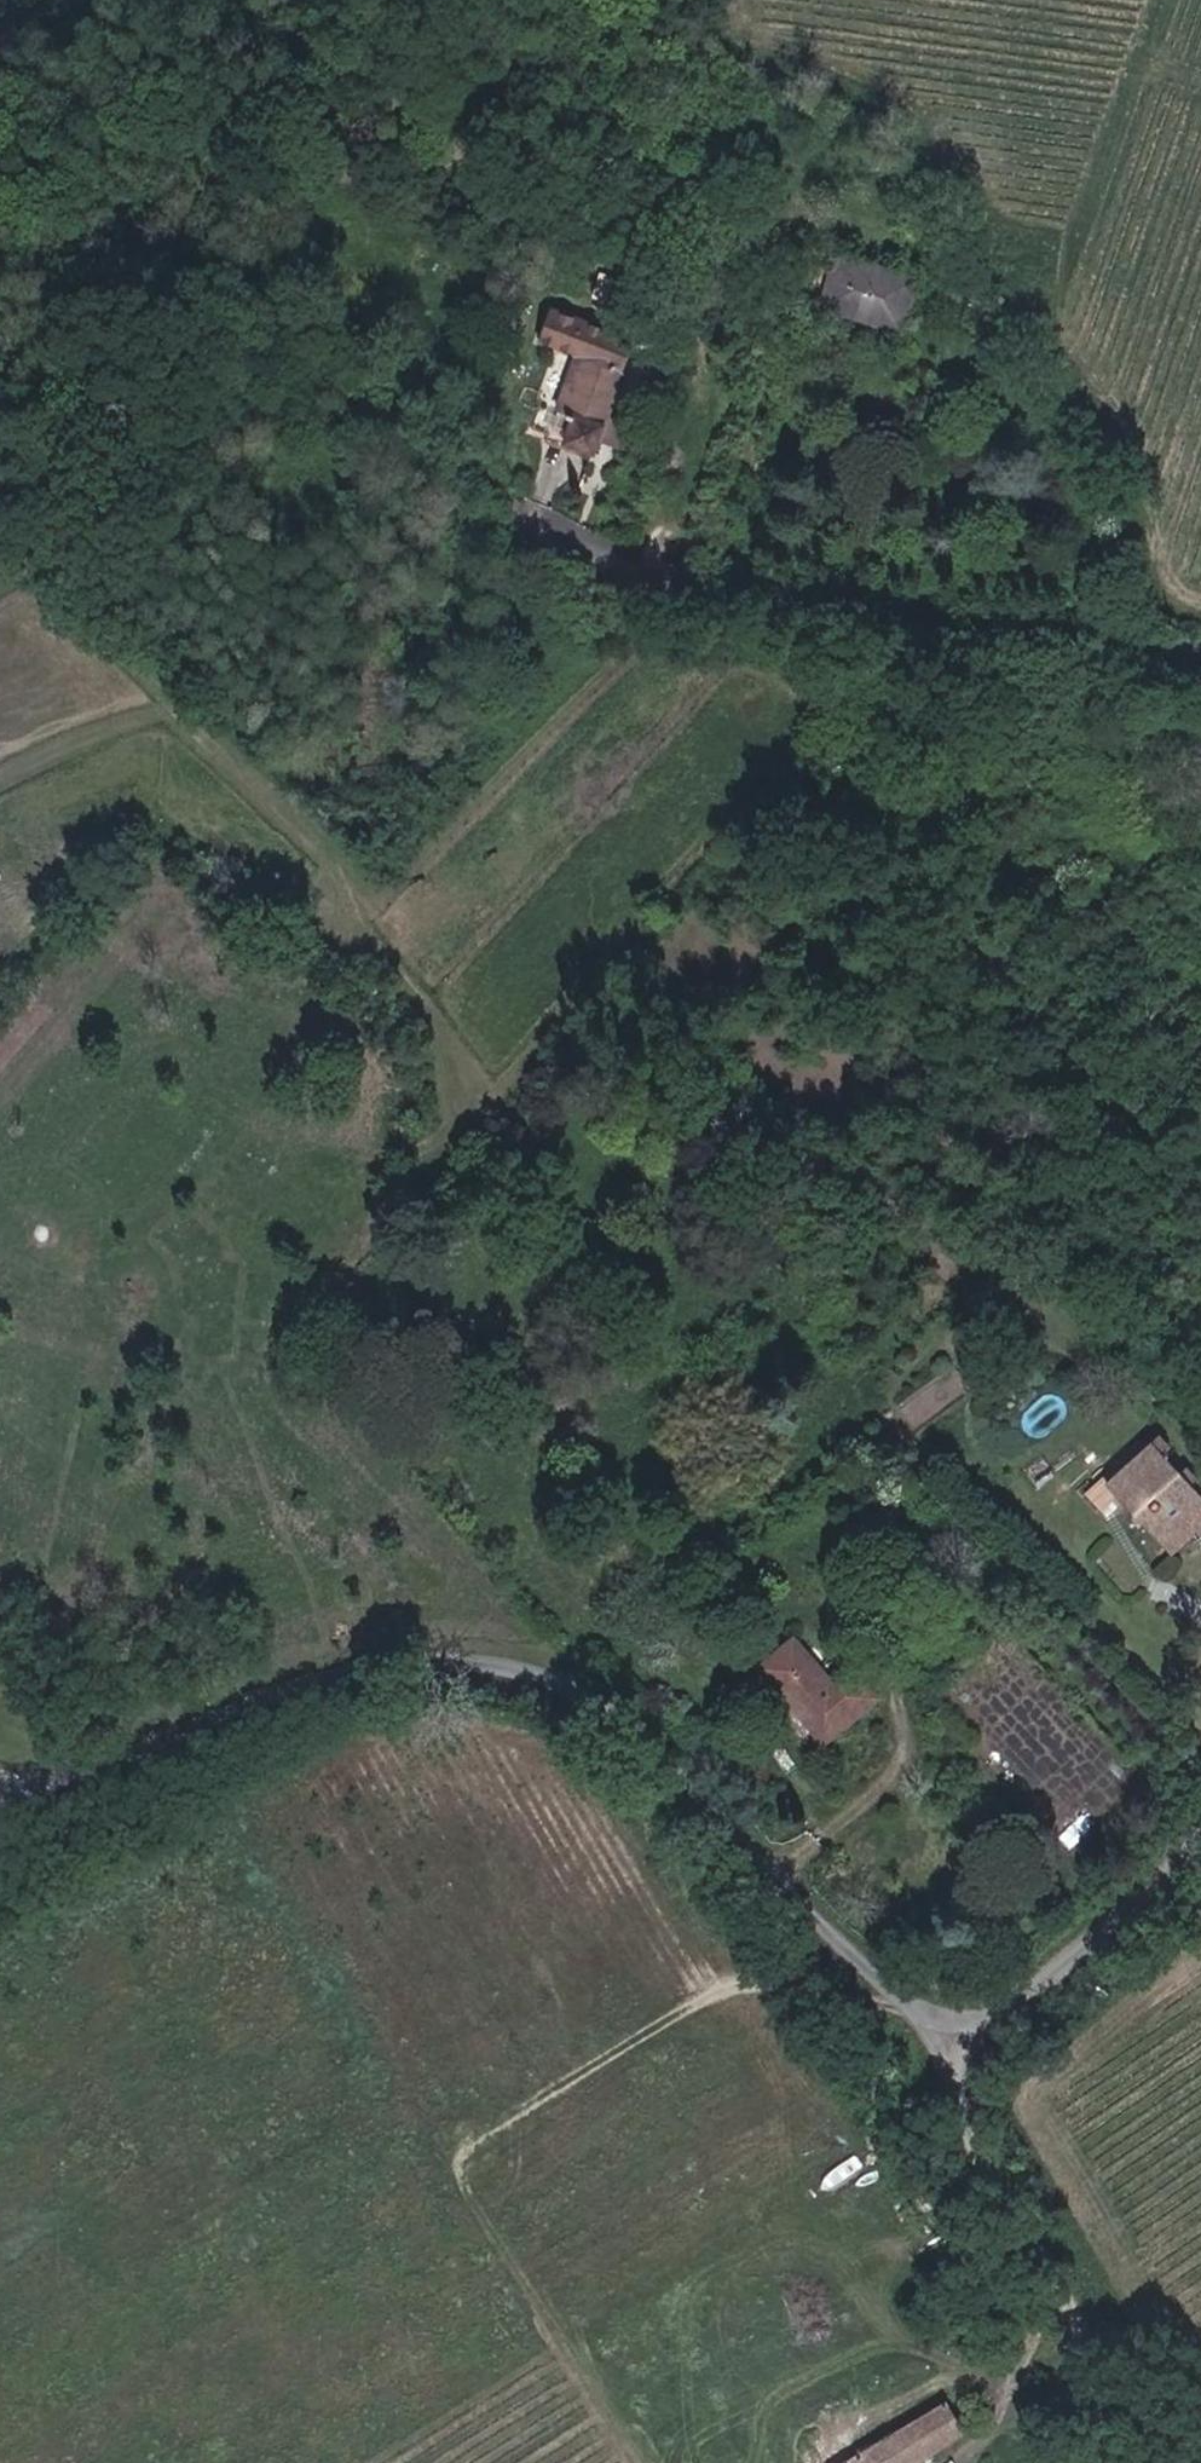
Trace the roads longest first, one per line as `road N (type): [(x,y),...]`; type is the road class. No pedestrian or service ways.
road 1 (unclassified): [(949,2053),(729,1831),(657,1744),(556,1684),(465,1660),(383,1656),(300,1669),(0,1800)]
road 2 (unclassified): [(1200,642),(763,604),(645,580),(514,516)]
road 3 (unclassified): [(1184,2462),(1135,2402),(994,2179),(949,2053)]
road 4 (unclassified): [(1200,1839),(949,2053)]

